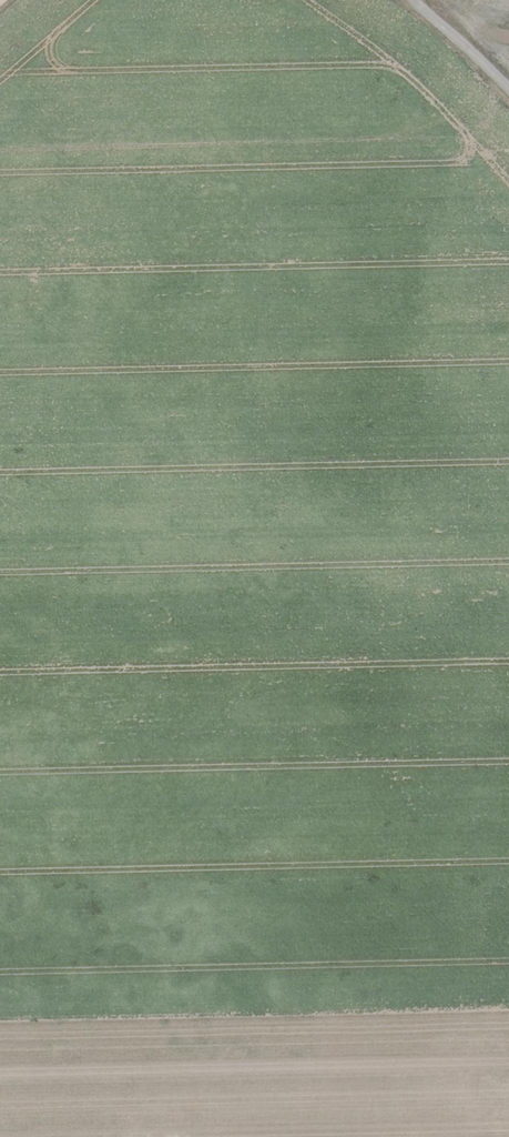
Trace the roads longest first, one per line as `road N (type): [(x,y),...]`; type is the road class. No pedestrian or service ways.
road 1 (track): [(508,99),(402,0)]

